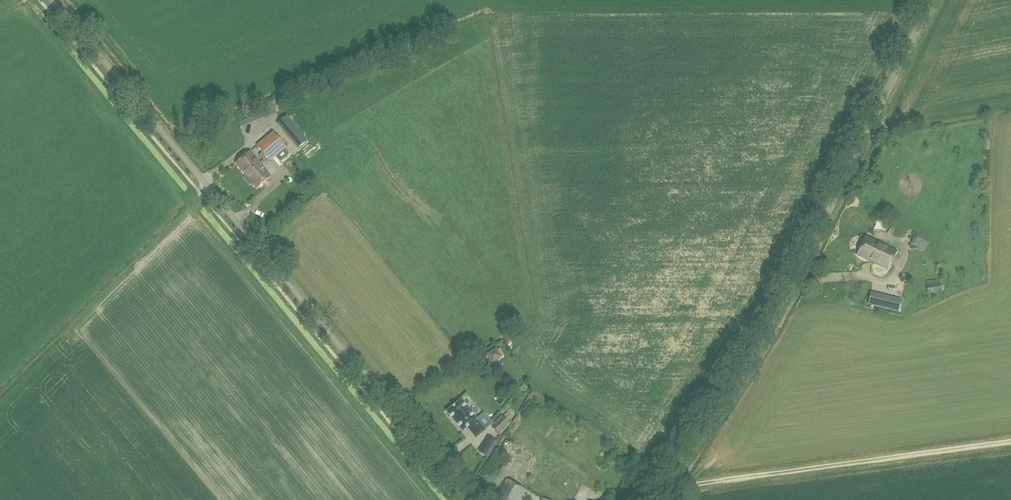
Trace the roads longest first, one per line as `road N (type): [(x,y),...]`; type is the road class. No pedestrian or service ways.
road 1 (unclassified): [(471,499),(53,0)]
road 2 (unclassified): [(658,499),(754,356),(931,0)]
road 3 (track): [(669,484),(1010,442)]

